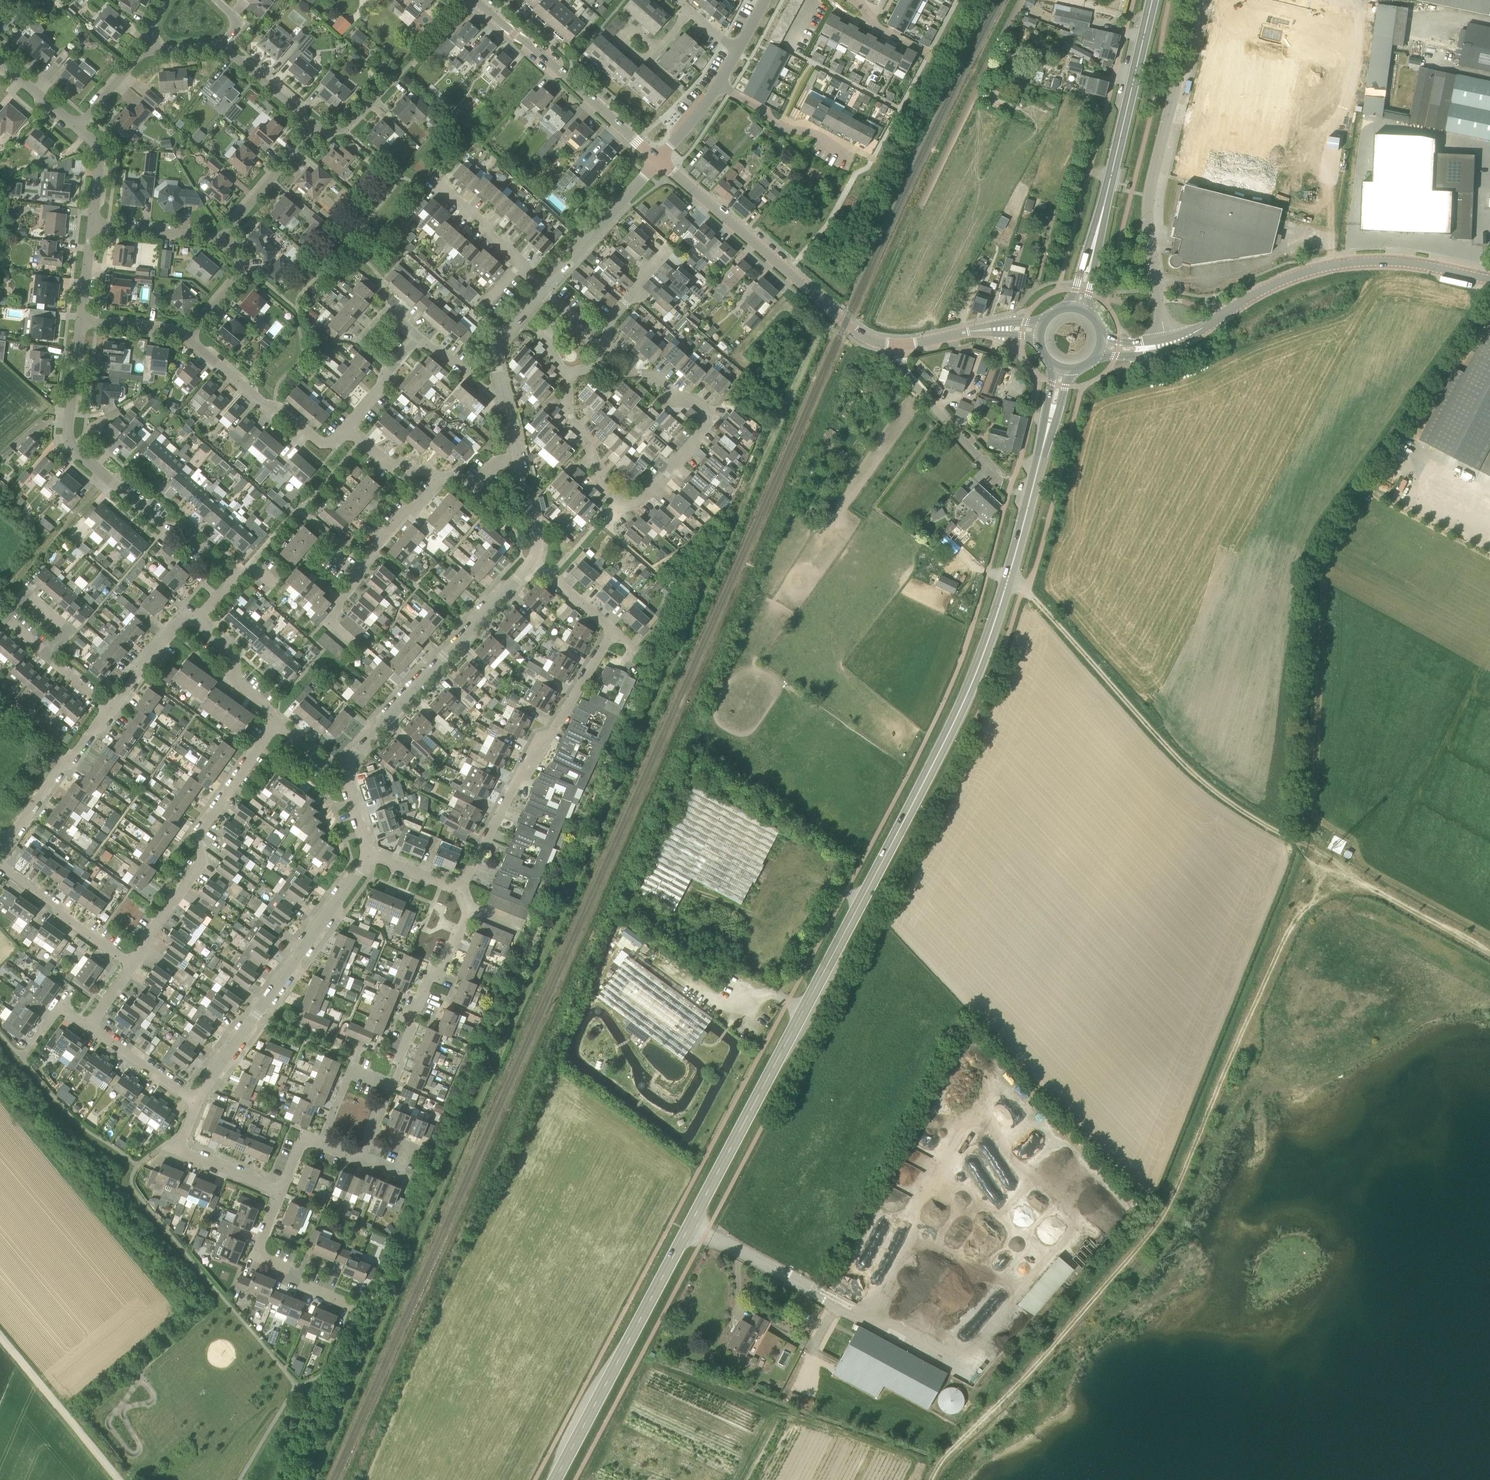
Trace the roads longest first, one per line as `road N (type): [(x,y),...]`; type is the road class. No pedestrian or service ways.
road 1 (secondary): [(555,1479),(969,690),(1063,369)]
road 2 (track): [(931,1479),(1162,1215),(1293,915),(1334,862)]
road 3 (residential): [(281,1193),(304,1137),(358,1159),(429,981),(441,977),(470,908),(460,892)]
road 4 (residential): [(460,892),(520,776),(614,632),(534,559)]
road 5 (residential): [(570,378),(570,411),(620,515),(653,491),(705,431),(708,416),(602,348)]
road 6 (residential): [(198,622),(235,578),(71,447),(82,322)]
road 7 (residential): [(1168,345),(1148,207),(1196,0)]
road 8 (tertiary): [(1168,345),(1277,283),(1332,266),(1414,263),(1489,280)]
road 9 (secondary): [(1077,308),(1153,0)]
road 10 (residential): [(0,855),(184,619),(198,622)]
road 11 (tertiary): [(903,345),(854,329),(658,161)]
road 12 (residential): [(195,1103),(366,851)]
road 13 (residential): [(78,127),(146,48),(221,47),(317,126)]
road 14 (residential): [(132,964),(203,863),(197,834),(277,723)]
road 15 (residential): [(348,770),(534,559)]
road 16 (tertiary): [(658,161),(475,0)]
road 17 (residential): [(347,428),(419,337),(485,390),(502,386)]
road 18 (track): [(1307,847),(1489,950)]
road 19 (residential): [(195,1103),(90,1025),(132,964)]
road 20 (residential): [(187,335),(320,442),(334,442),(347,428)]
road 21 (residential): [(327,624),(355,591),(362,563),(436,479)]
road 22 (track): [(0,1340),(118,1479)]
road 23 (residential): [(546,290),(658,161)]
road 24 (residential): [(997,476),(903,372),(903,345)]
road 25 (residential): [(132,964),(0,862)]
road 26 (residential): [(281,1193),(177,1149),(195,1103)]
road 27 (unclassified): [(853,160),(719,87)]
road 28 (residential): [(546,290),(438,186)]
road 29 (residential): [(222,238),(317,126)]
road 30 (track): [(1261,1149),(1251,1005)]
road 31 (residential): [(277,723),(235,679),(236,656),(198,622)]
road 32 (residential): [(92,224),(222,238)]
road 33 (residential): [(187,335),(244,266),(222,238)]
road 34 (residential): [(602,348),(613,317),(667,245)]

